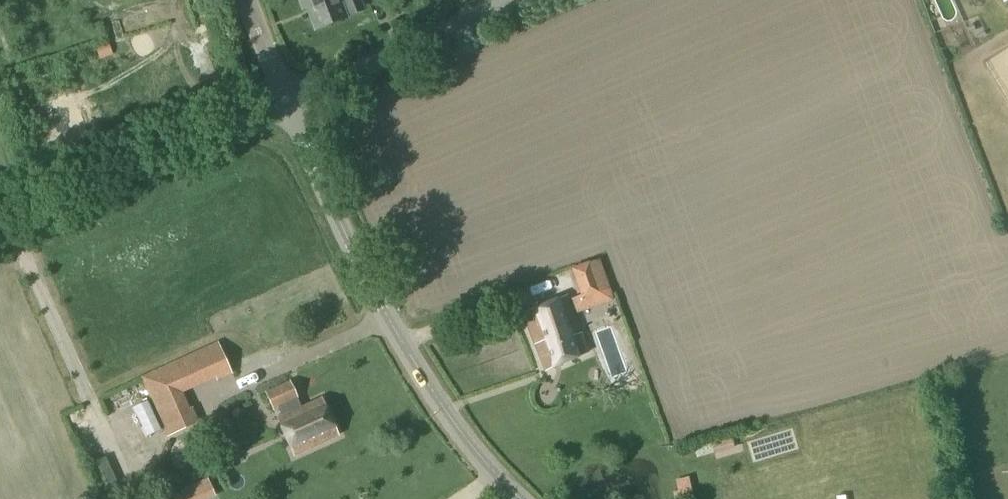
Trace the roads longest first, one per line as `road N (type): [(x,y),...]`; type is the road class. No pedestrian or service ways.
road 1 (tertiary): [(519,498),(436,399),(285,101)]
road 2 (unclassified): [(0,233),(285,101)]
road 3 (residential): [(285,101),(512,0)]

